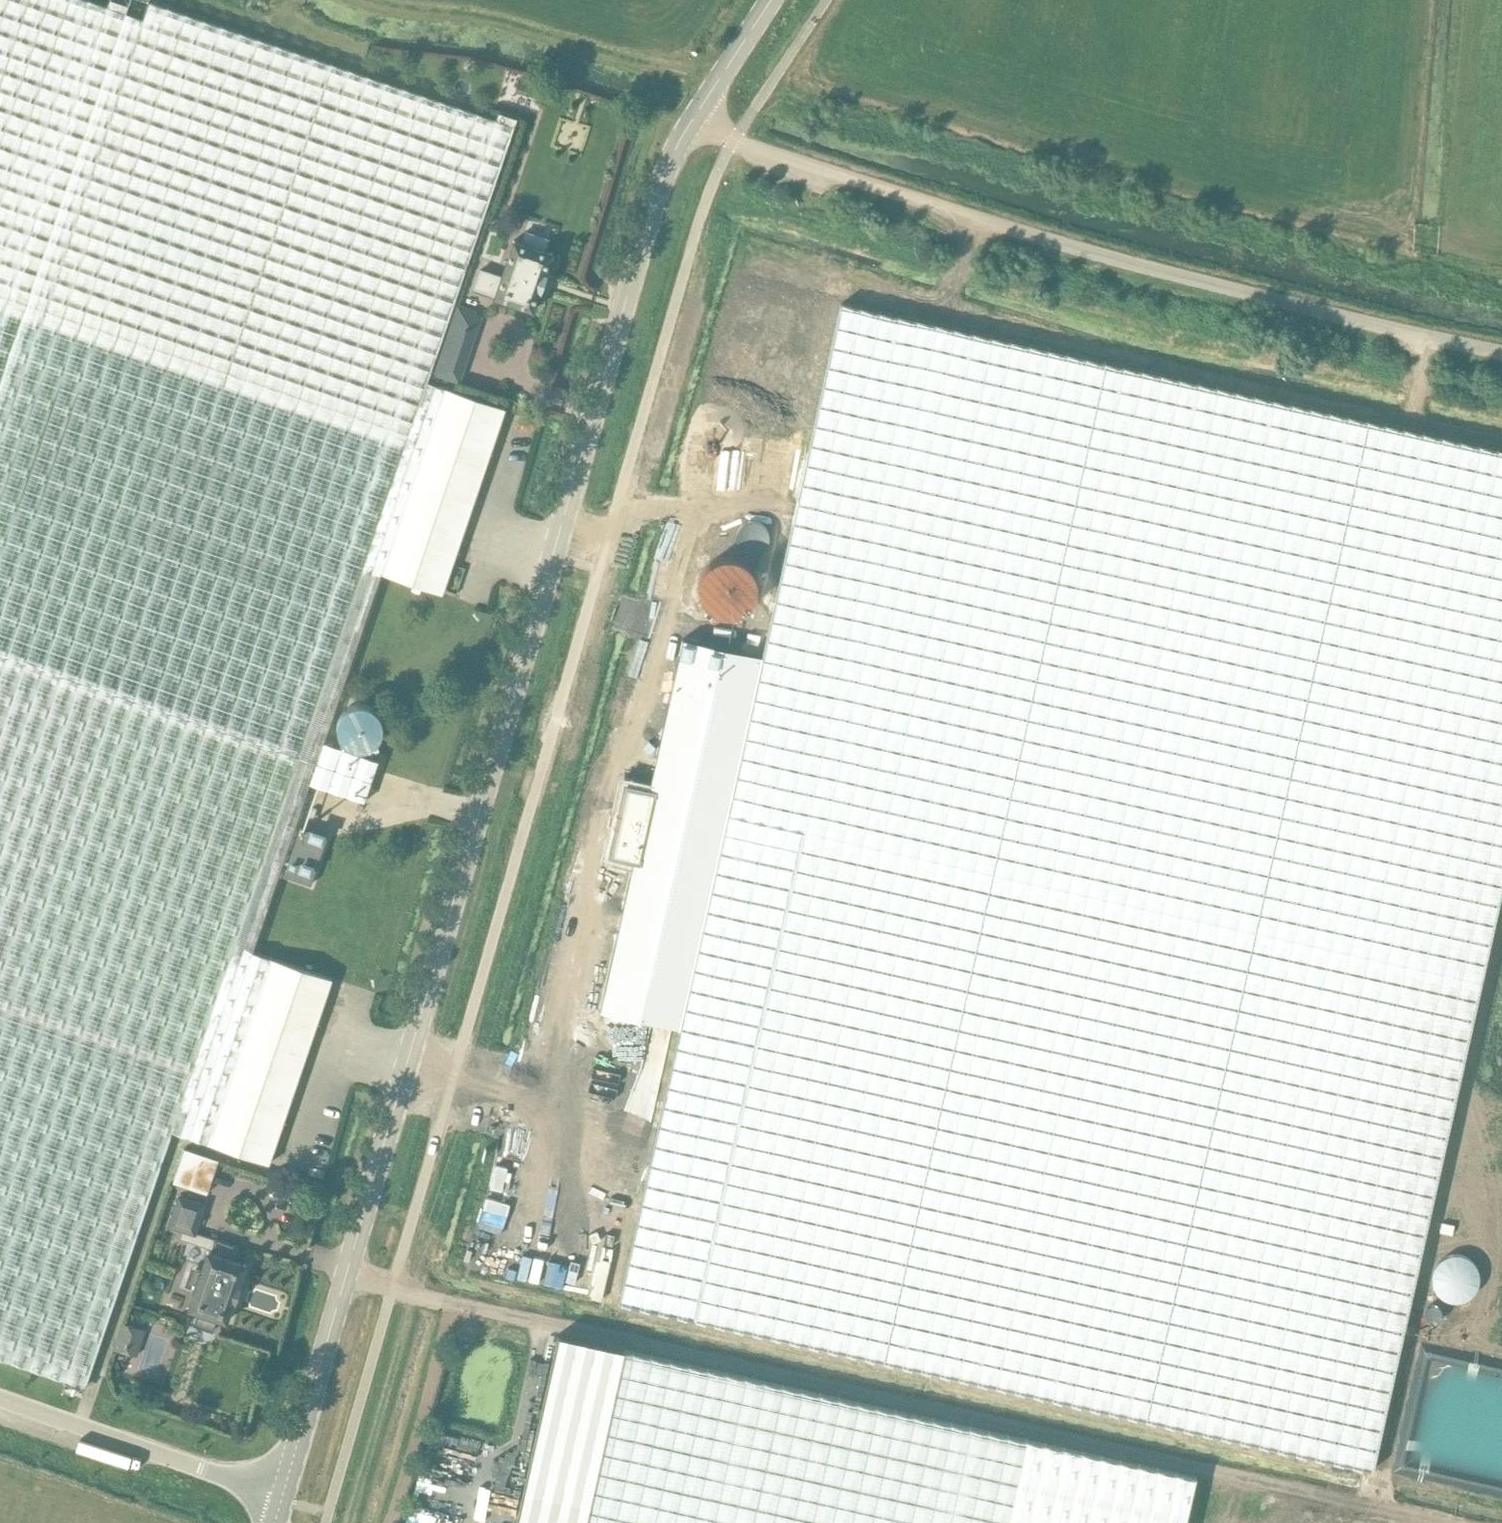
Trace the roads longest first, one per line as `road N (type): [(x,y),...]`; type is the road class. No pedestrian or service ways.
road 1 (tertiary): [(282,1500),(677,144),(771,0)]
road 2 (track): [(1501,352),(973,219),(689,125)]
road 3 (unclassified): [(282,1500),(0,1402)]

